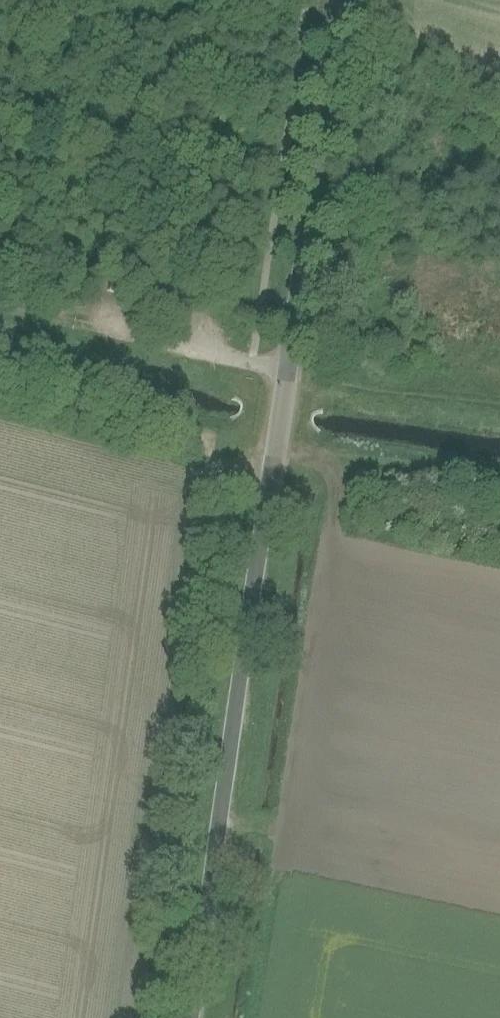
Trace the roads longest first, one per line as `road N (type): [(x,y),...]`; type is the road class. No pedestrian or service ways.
road 1 (tertiary): [(203,1017),(299,381),(337,0)]
road 2 (track): [(268,357),(205,348),(108,316),(0,299)]

